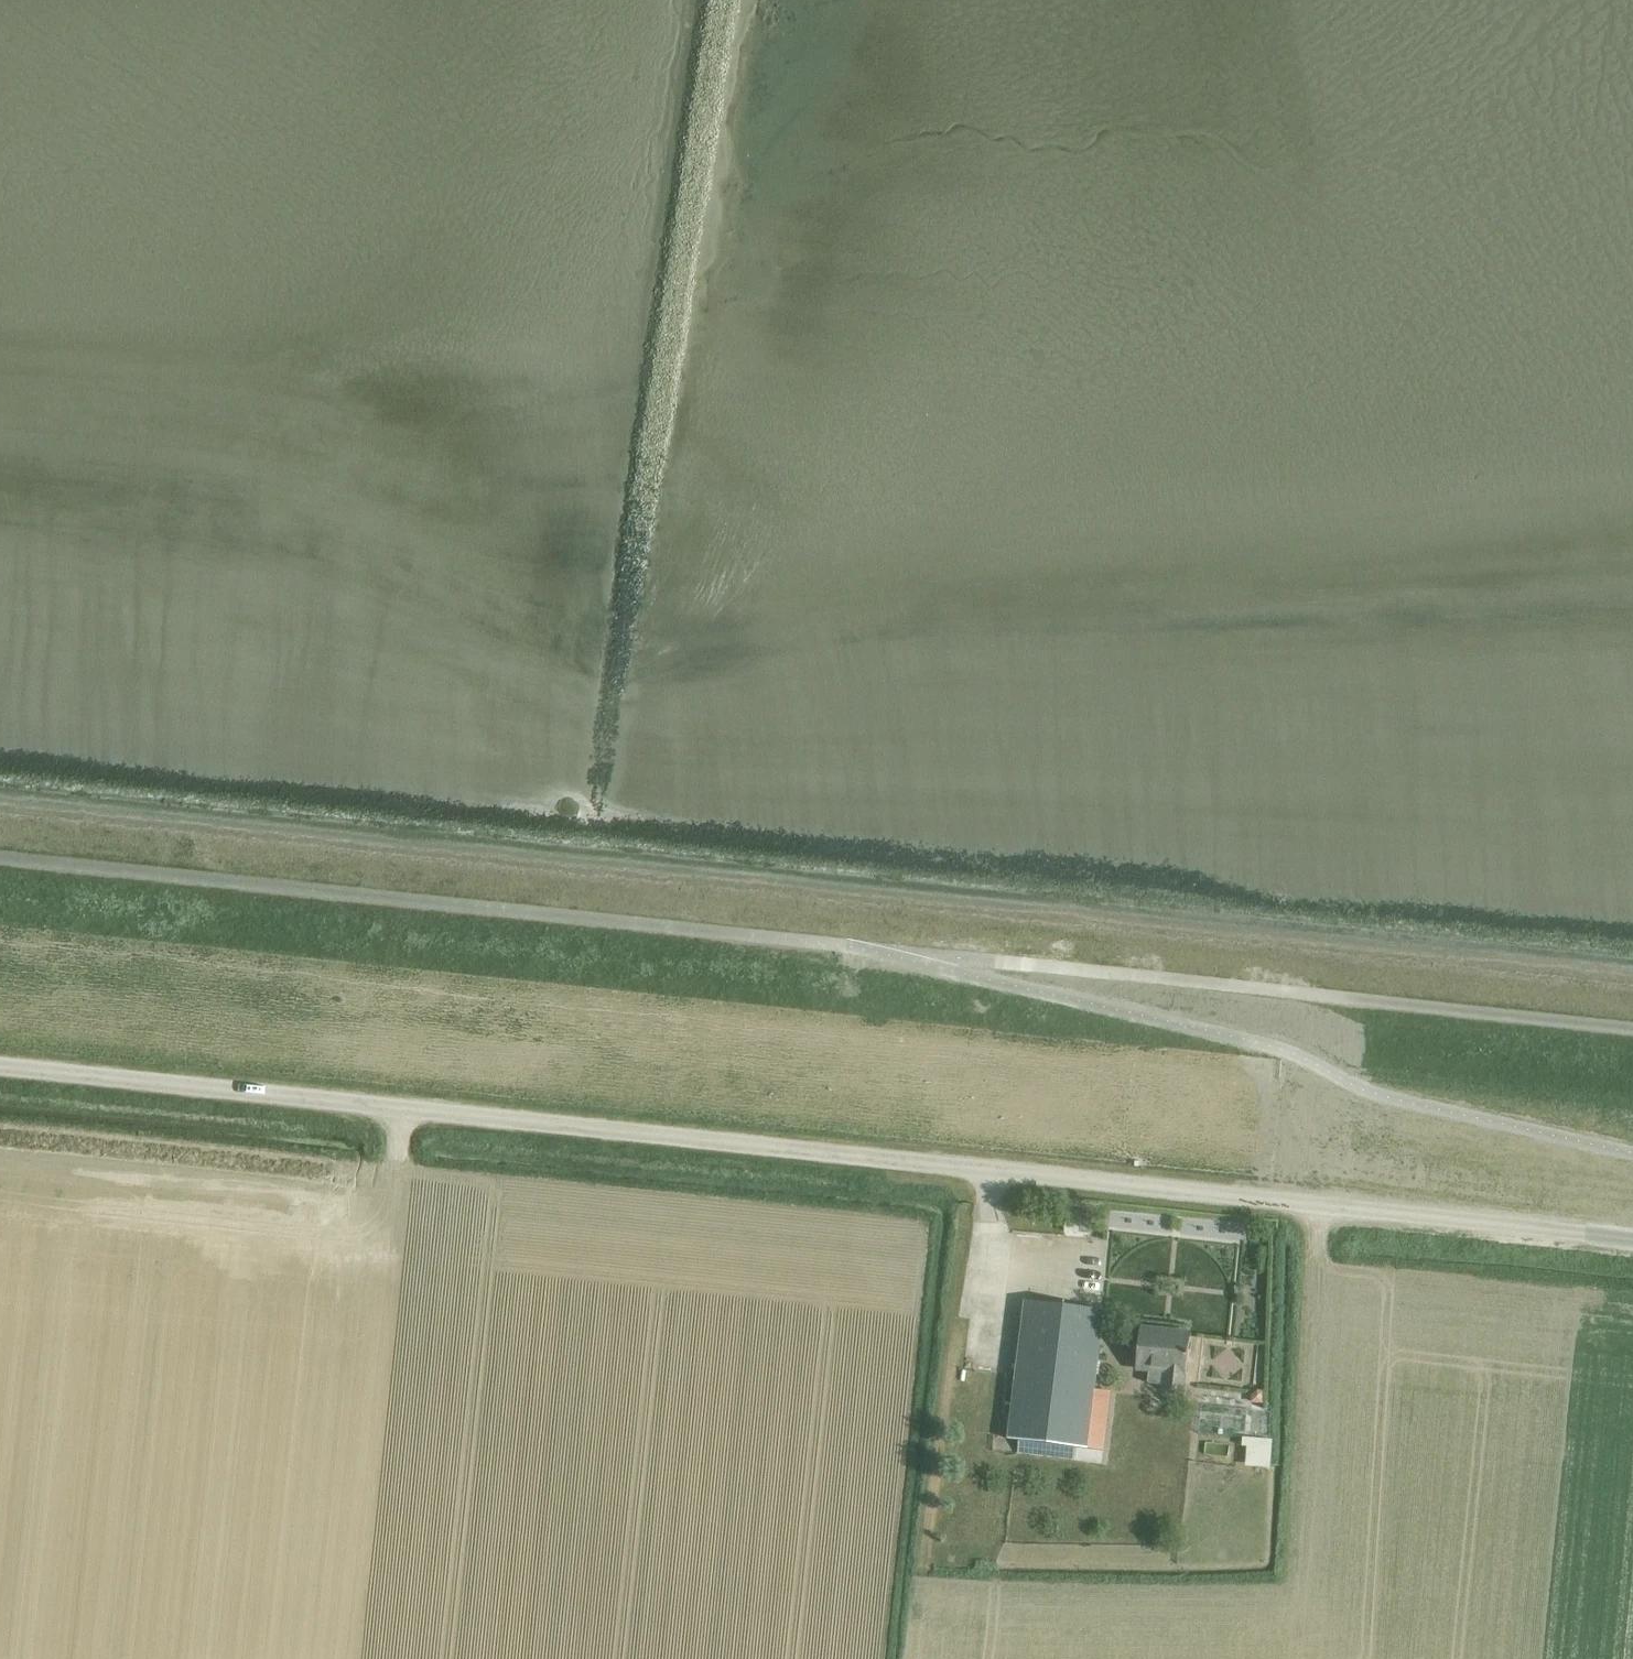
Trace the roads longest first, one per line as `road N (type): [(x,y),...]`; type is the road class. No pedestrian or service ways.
road 1 (unclassified): [(1632,1240),(1296,1197),(0,1066)]

